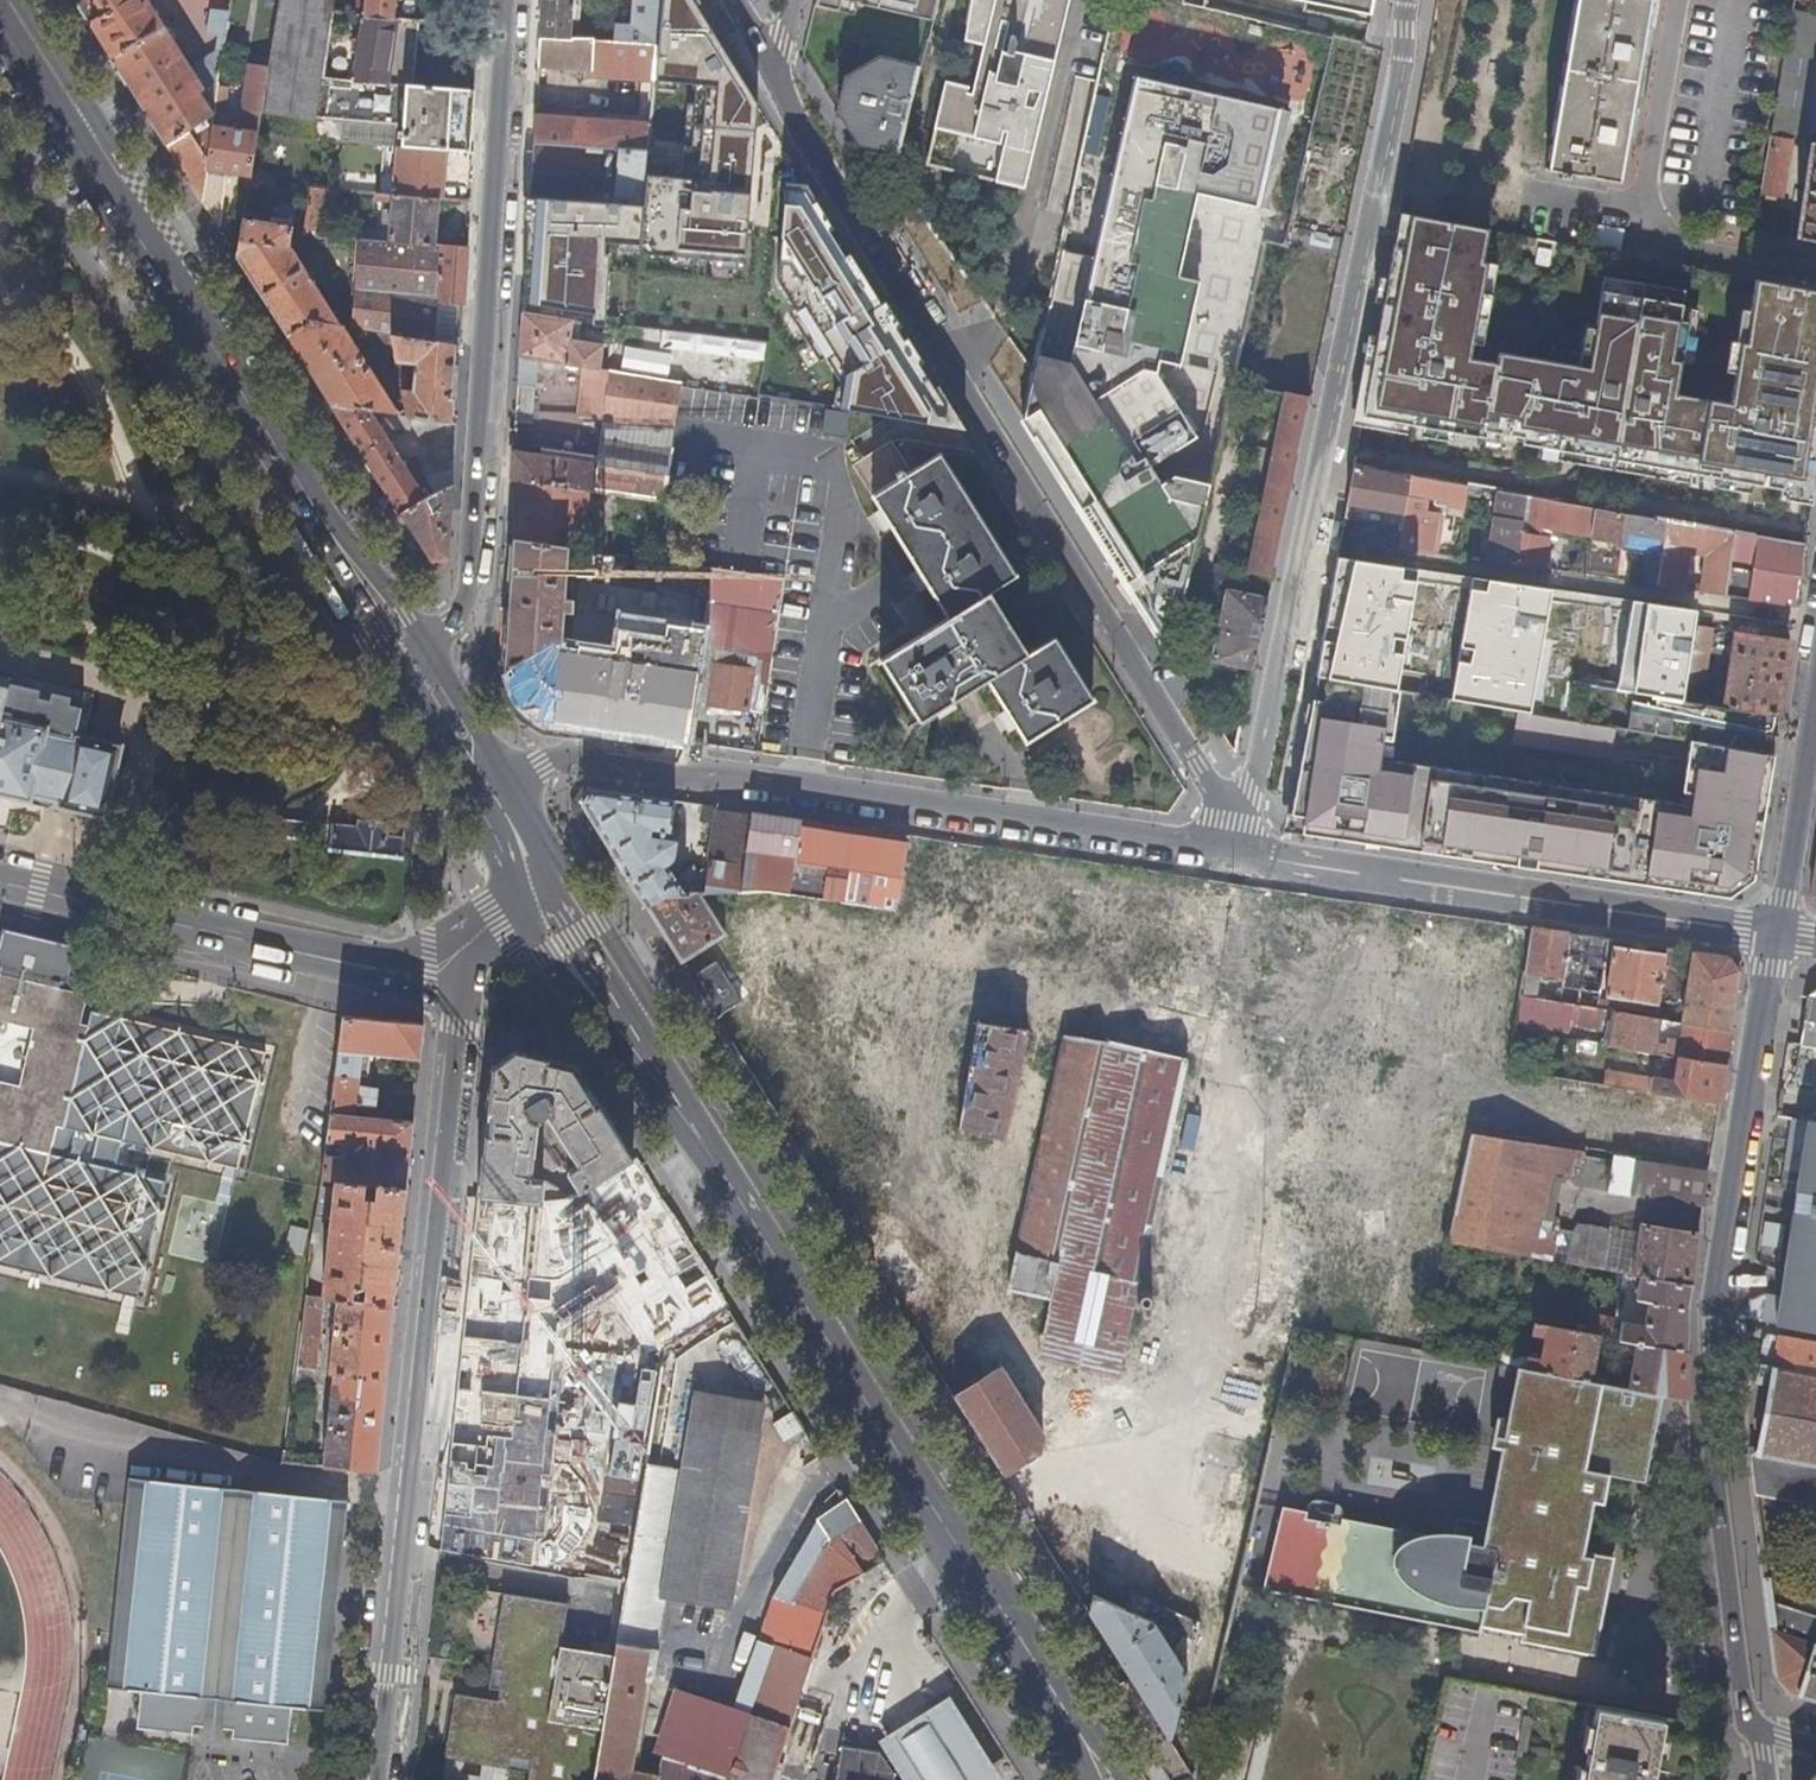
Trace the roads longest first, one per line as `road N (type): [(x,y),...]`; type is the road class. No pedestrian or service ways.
road 1 (secondary): [(538,897),(1093,1779)]
road 2 (residential): [(1233,825),(771,76)]
road 3 (residential): [(1408,0),(1403,74),(1251,790),(1233,825)]
road 4 (residential): [(465,952),(380,1779)]
road 5 (residential): [(515,854),(527,800),(554,768),(631,769),(1265,874)]
road 6 (residential): [(1778,934),(1722,1288),(1727,1466),(1749,1725)]
road 7 (secondary): [(0,23),(407,666)]
road 8 (residential): [(507,0),(484,433),(467,596),(454,625),(407,666)]
road 9 (residential): [(1265,874),(1778,934)]
road 10 (residential): [(0,881),(378,969),(465,952)]
road 11 (residential): [(1815,702),(1778,934)]
road 12 (secondary): [(407,666),(515,854)]

